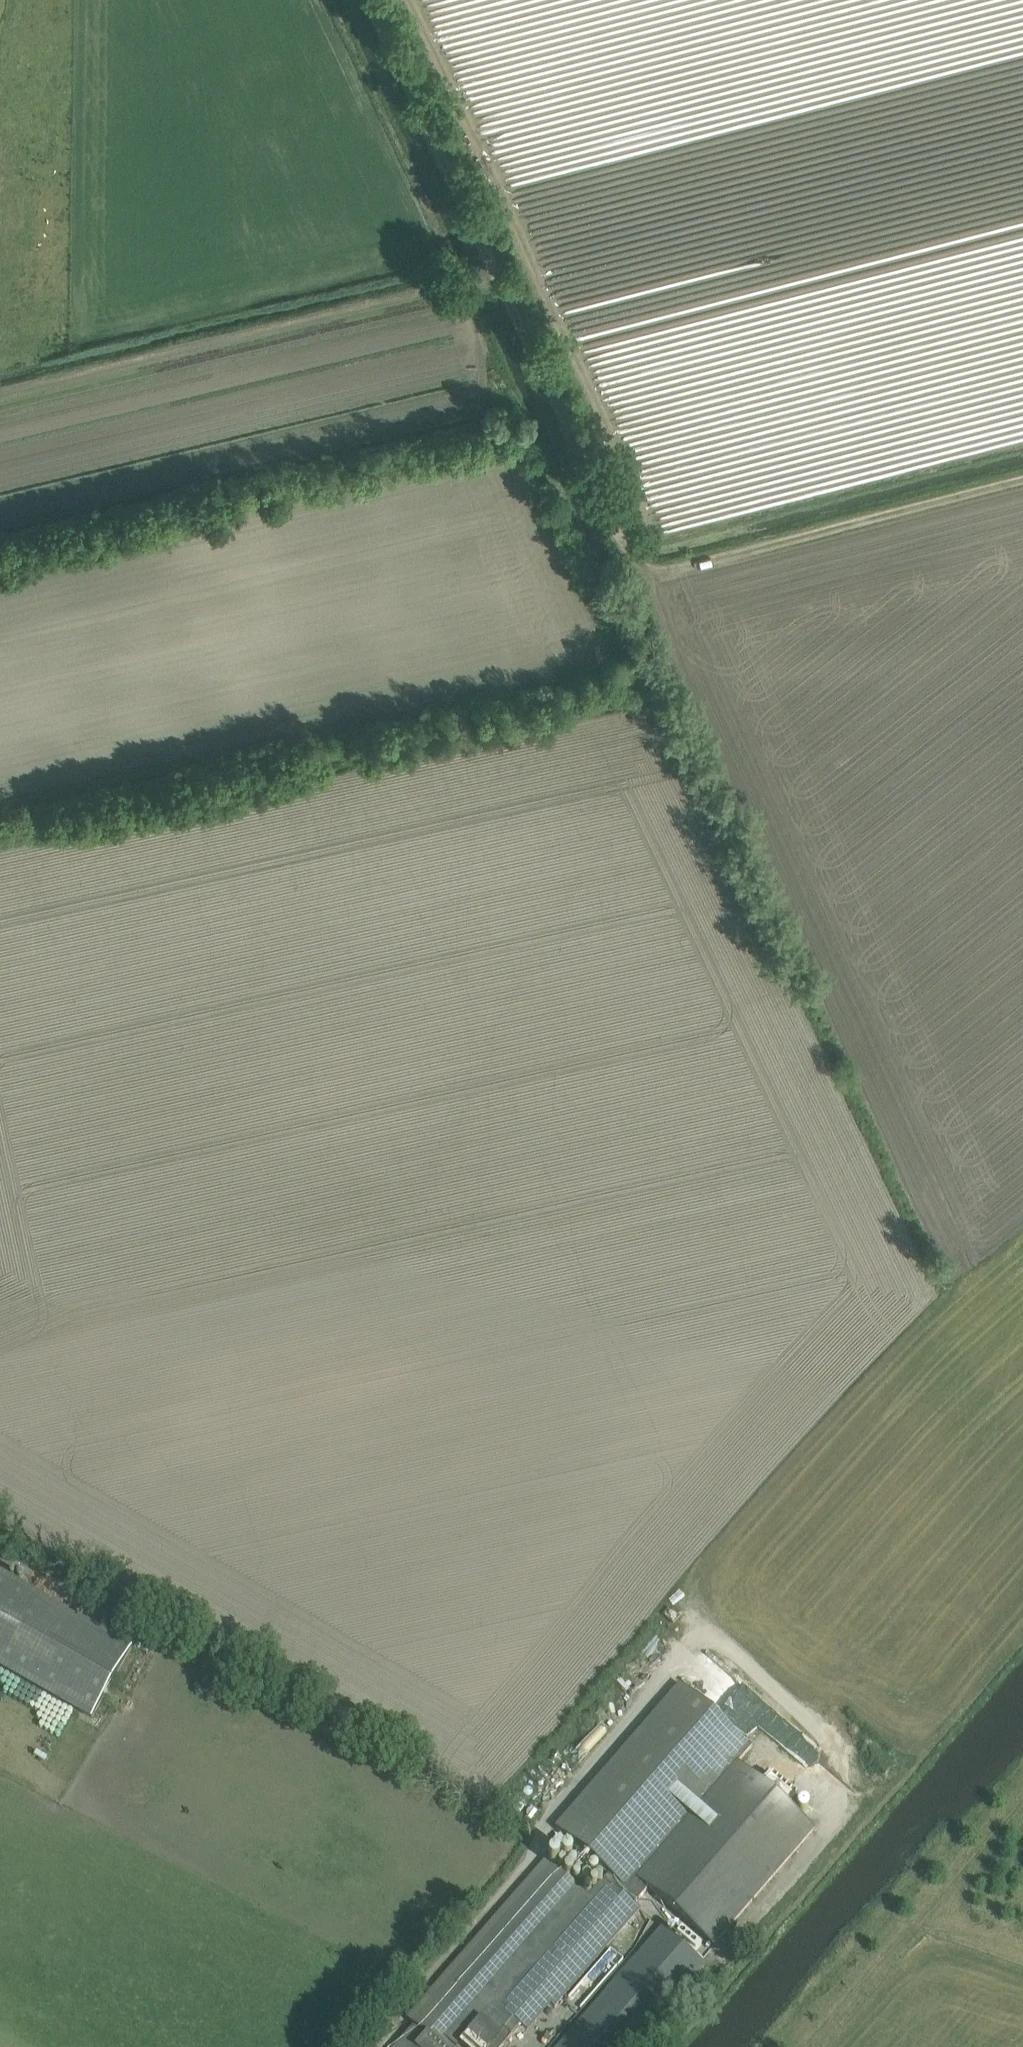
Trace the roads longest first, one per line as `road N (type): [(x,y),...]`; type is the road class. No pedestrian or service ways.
road 1 (track): [(616,550),(367,0)]

